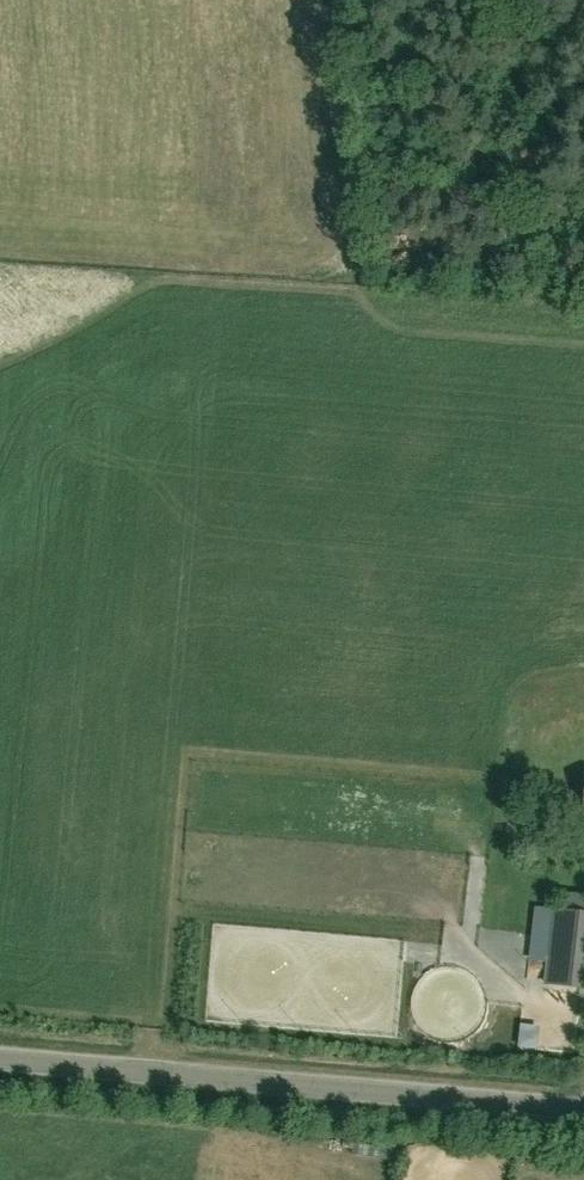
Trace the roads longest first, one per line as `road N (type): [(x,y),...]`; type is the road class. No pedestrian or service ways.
road 1 (unclassified): [(0,1060),(583,1108)]

